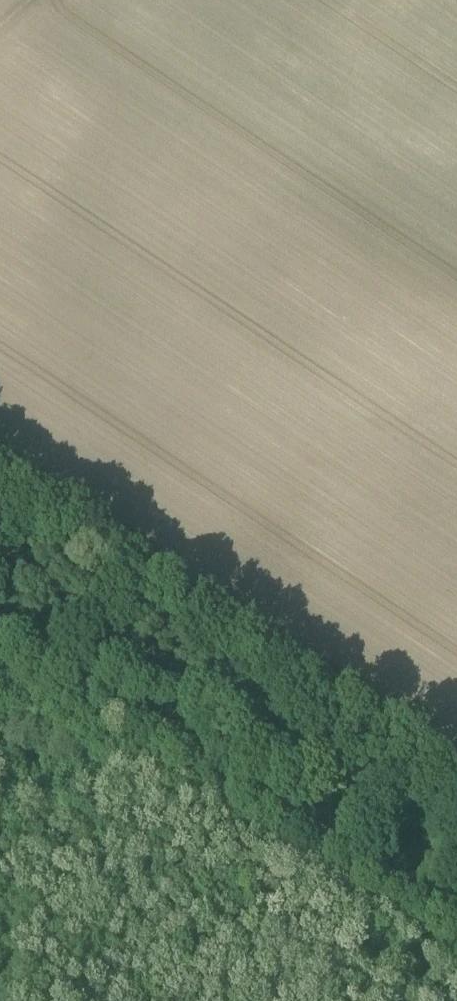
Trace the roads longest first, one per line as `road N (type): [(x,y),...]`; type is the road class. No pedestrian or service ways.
road 1 (track): [(456,756),(0,446)]
road 2 (track): [(456,920),(0,616)]

